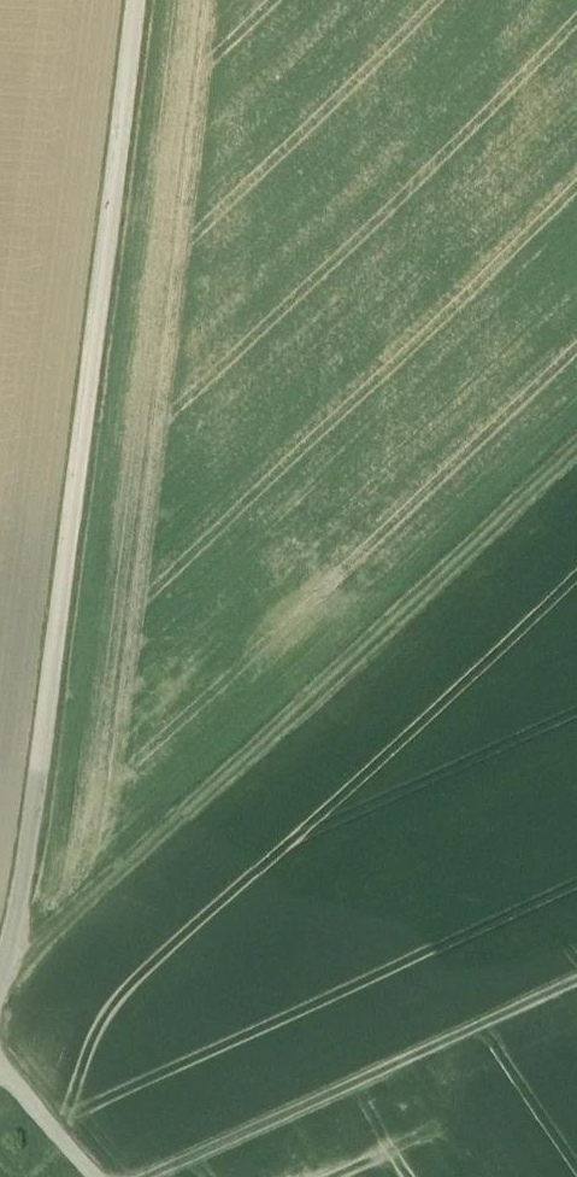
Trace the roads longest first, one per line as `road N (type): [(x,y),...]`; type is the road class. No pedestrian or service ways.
road 1 (unclassified): [(0,1016),(20,958),(134,0)]
road 2 (track): [(20,958),(102,904),(576,435)]
road 3 (track): [(151,1176),(576,986)]
road 4 (unclassified): [(104,1176),(0,1075)]

